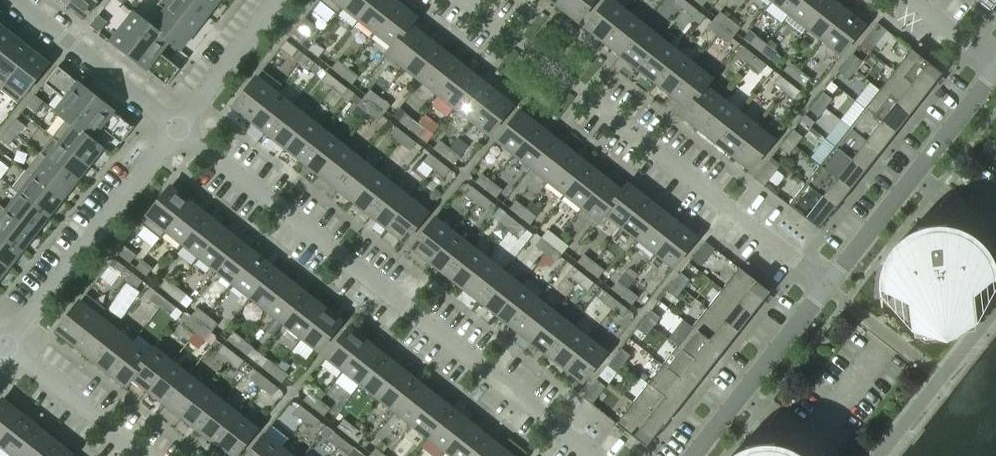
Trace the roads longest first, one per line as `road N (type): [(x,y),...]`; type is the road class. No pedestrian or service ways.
road 1 (residential): [(591,455),(175,128)]
road 2 (residential): [(832,278),(470,0)]
road 3 (residential): [(5,347),(175,128)]
road 4 (residential): [(832,278),(995,70)]
road 5 (residential): [(692,455),(832,278)]
road 6 (residential): [(175,128),(12,0)]
road 7 (residential): [(5,347),(148,455)]
road 8 (residential): [(175,128),(277,0)]

